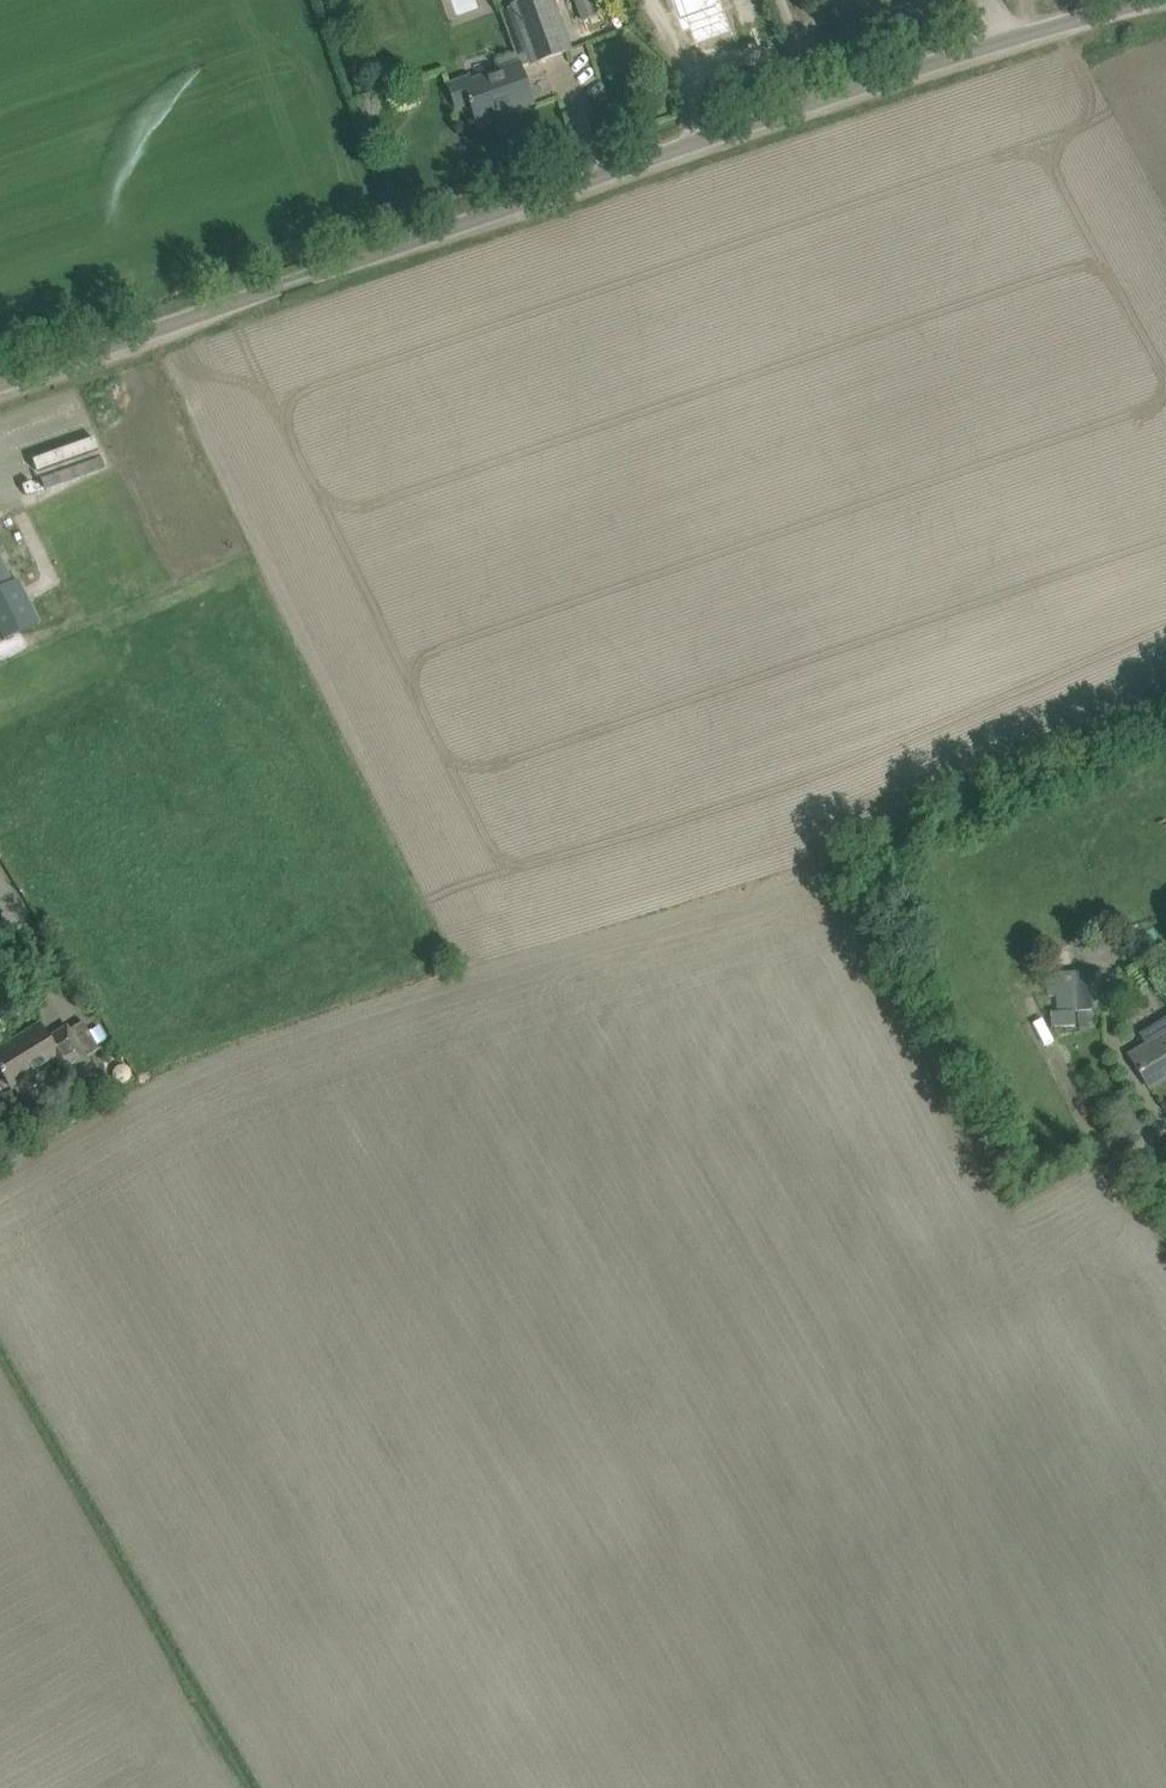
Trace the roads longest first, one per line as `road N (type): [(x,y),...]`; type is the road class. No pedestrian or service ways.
road 1 (unclassified): [(0,389),(1005,43),(1165,1)]

